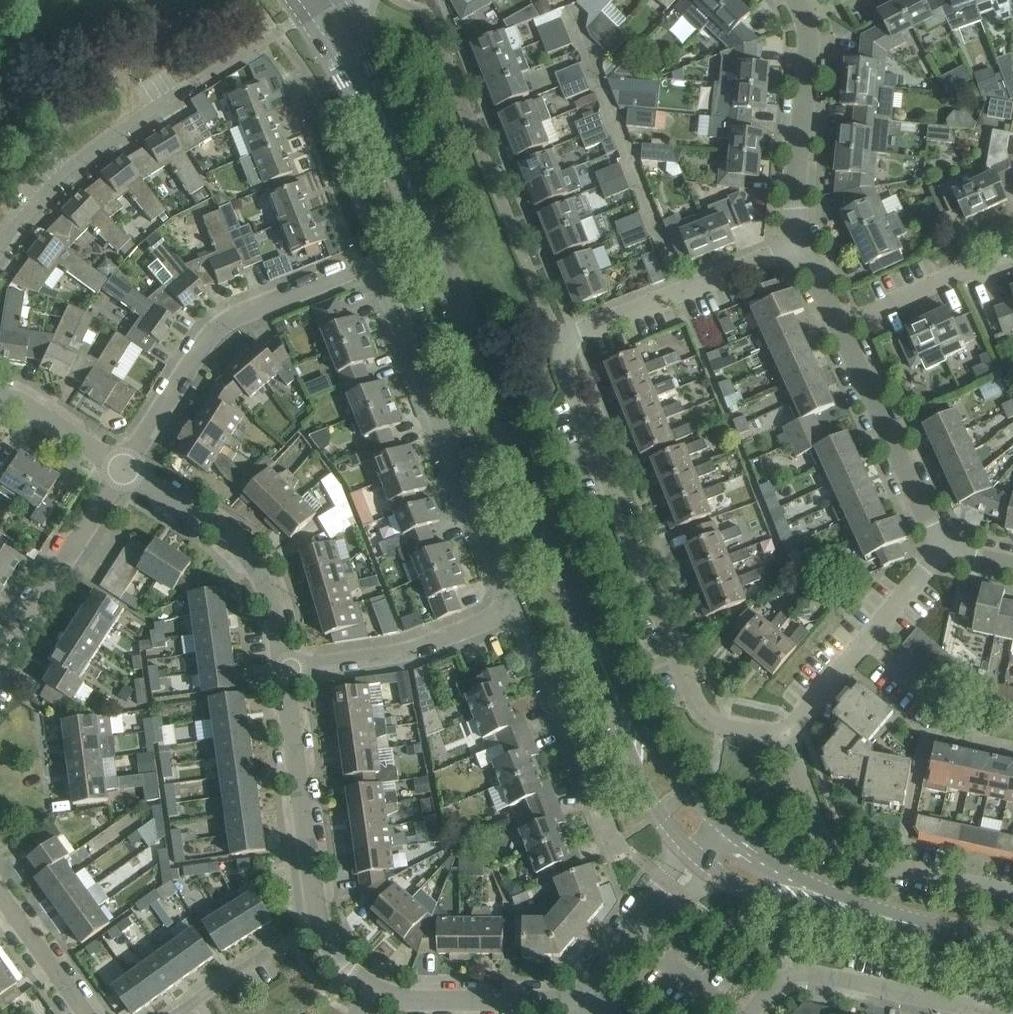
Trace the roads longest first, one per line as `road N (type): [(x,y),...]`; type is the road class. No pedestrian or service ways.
road 1 (residential): [(784,729),(723,725),(697,704),(564,354),(585,329),(799,244)]
road 2 (residential): [(123,469),(211,336),(233,316),(347,273),(373,276),(384,286),(513,608)]
road 3 (secondary): [(585,624),(439,259)]
road 4 (residential): [(1012,891),(832,851),(784,729)]
road 5 (secondary): [(304,14),(439,259)]
road 6 (secondary): [(439,259),(340,4)]
road 7 (residential): [(285,668),(270,592),(251,562),(216,528),(123,469)]
road 8 (residential): [(1001,1013),(796,974),(773,984),(749,1013)]
road 9 (secondary): [(585,624),(657,814),(700,858)]
road 10 (residential): [(322,927),(285,668)]
road 11 (residential): [(513,608),(610,843)]
road 12 (residential): [(0,246),(85,153),(191,85)]
road 13 (secondary): [(725,829),(686,791),(640,725),(585,624)]
road 14 (unclassified): [(945,549),(839,326)]
road 15 (unclassified): [(784,729),(945,549)]
road 16 (residential): [(513,608),(390,656),(285,668)]
road 17 (secondary): [(700,858),(777,899),(920,926)]
road 18 (unclassified): [(799,244),(804,14)]
road 19 (residential): [(0,663),(123,469)]
road 20 (secondary): [(920,926),(811,884),(725,829)]
road 21 (residential): [(581,1008),(413,1001),(374,988)]
road 22 (residential): [(581,1008),(700,858)]
road 23 (residential): [(322,927),(285,942),(176,1013)]
road 24 (residential): [(0,893),(86,1013)]
road 25 (residential): [(123,469),(0,395)]
road 26 (residential): [(839,326),(956,273)]

